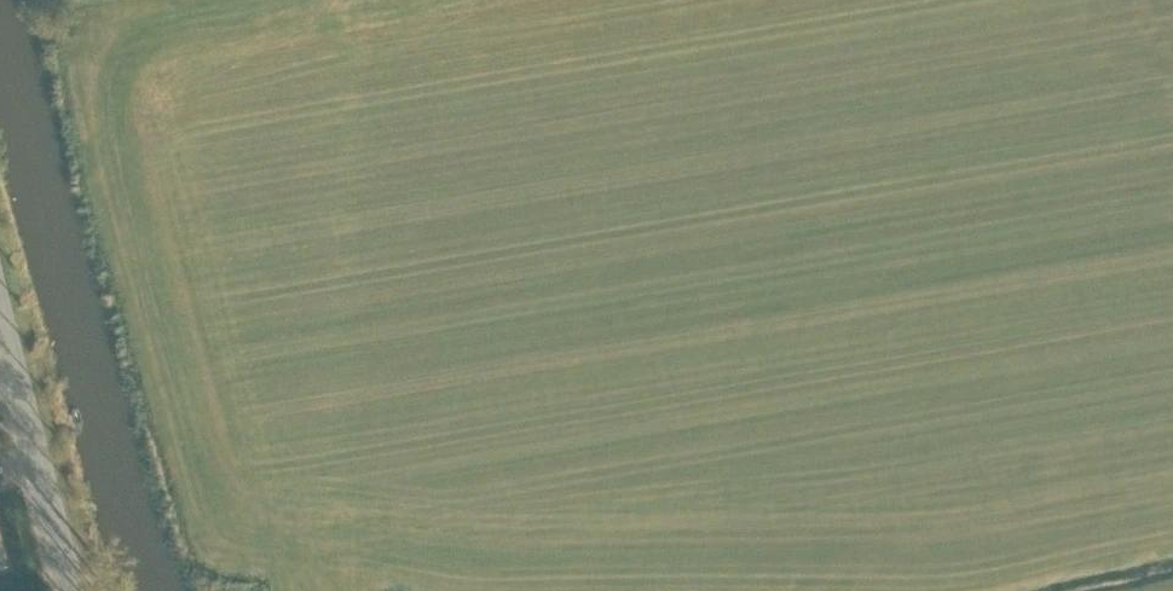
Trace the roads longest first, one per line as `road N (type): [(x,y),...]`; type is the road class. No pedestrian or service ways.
road 1 (secondary): [(74,590),(0,312)]

